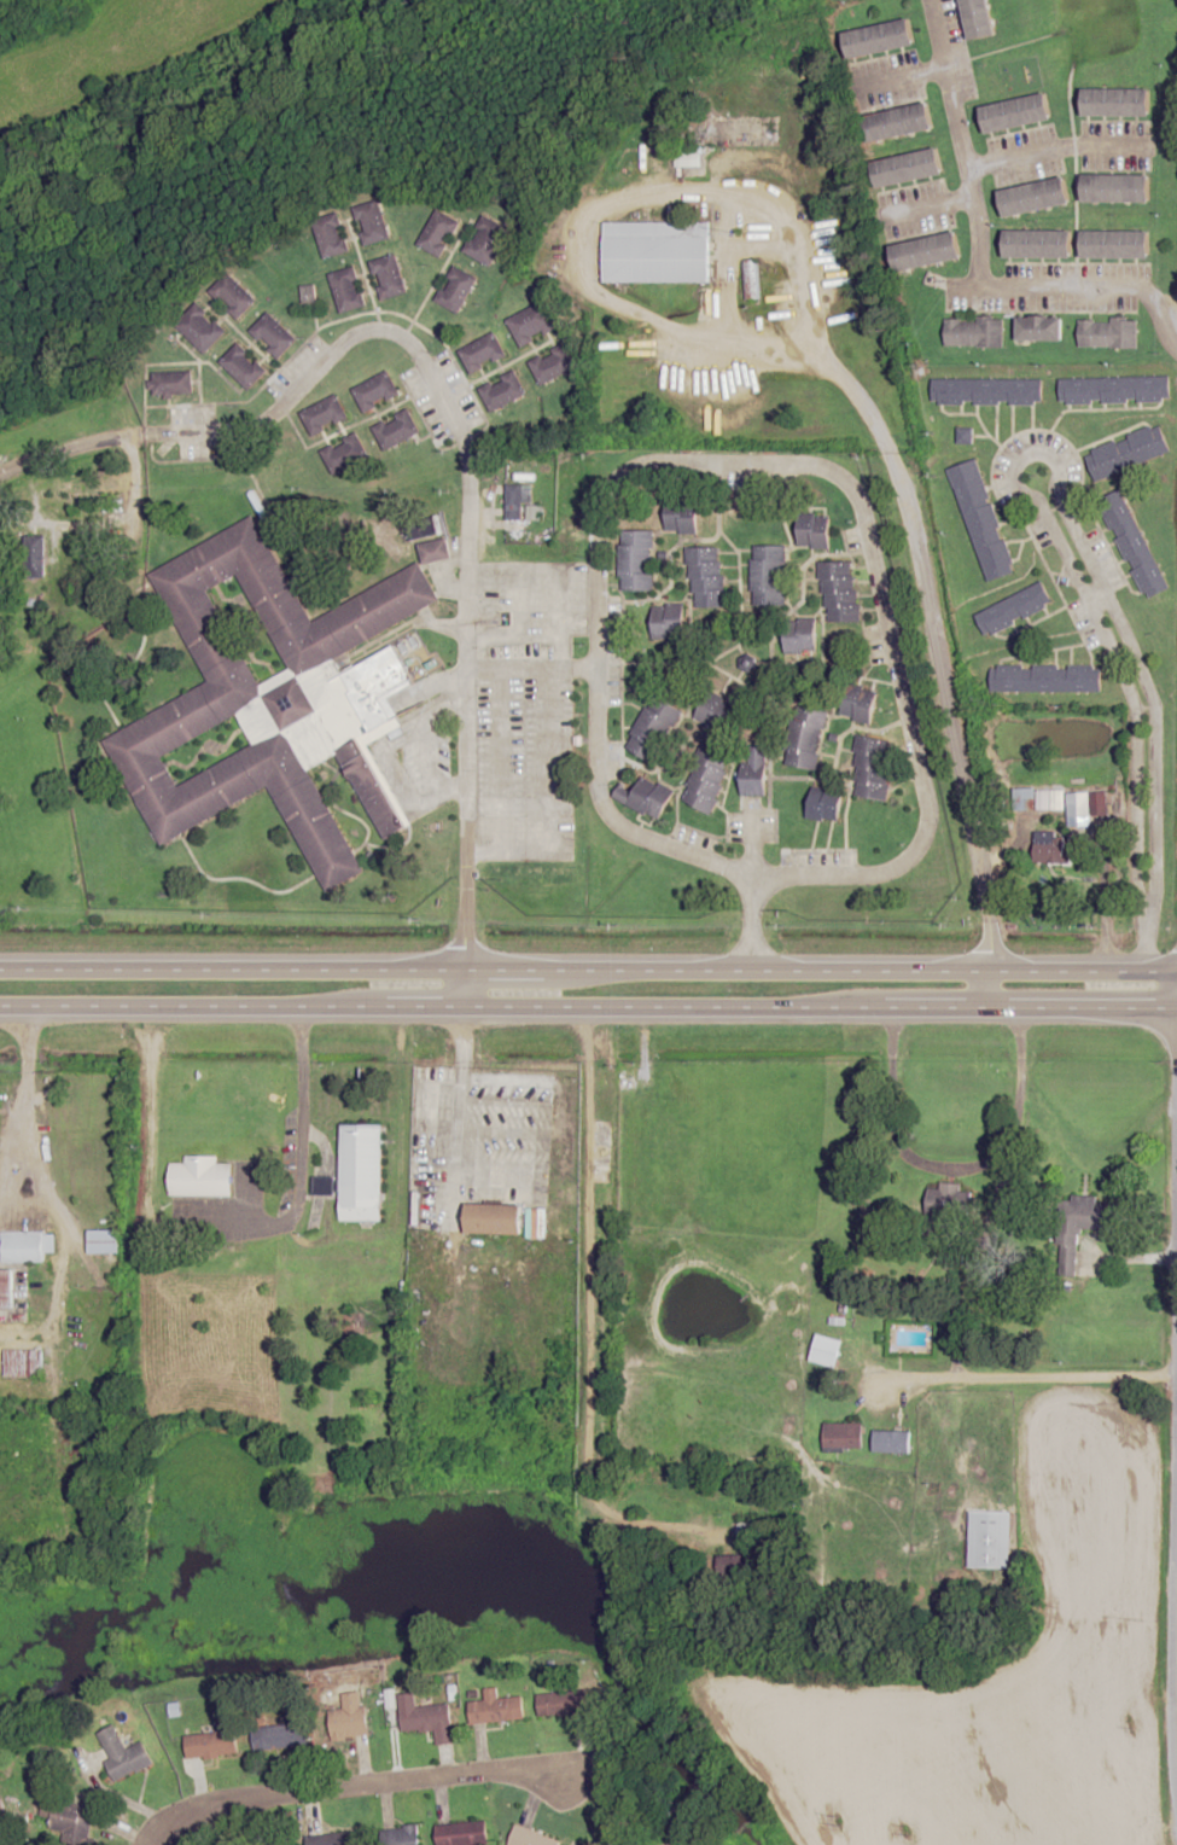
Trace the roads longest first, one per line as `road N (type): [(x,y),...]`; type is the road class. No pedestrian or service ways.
road 1 (residential): [(657,846),(747,874),(845,877),(910,854),(923,826),(923,801),(862,523),(835,479),(658,462),(628,468),(605,488),(596,518),(594,779),(617,825),(657,846)]
road 2 (trunk): [(1176,972),(0,970)]
road 3 (trunk): [(0,1006),(1176,1007)]
road 4 (residential): [(0,473),(123,438),(247,432),(360,333),(383,331),(410,342),(465,444),(470,479),(466,971)]
road 5 (residential): [(992,972),(922,570),(884,444),(846,382),(800,350),(733,354),(655,326)]
road 6 (residential): [(1176,1784),(1171,1473),(1176,1100)]
road 7 (residential): [(655,326),(583,280),(577,238),(593,209),(648,194),(716,197),(776,213),(796,231),(806,283),(800,350)]
road 8 (residential): [(167,1844),(205,1816),(529,1768),(565,1781)]
road 9 (residential): [(27,1006),(24,1188),(58,1218),(54,1362)]

